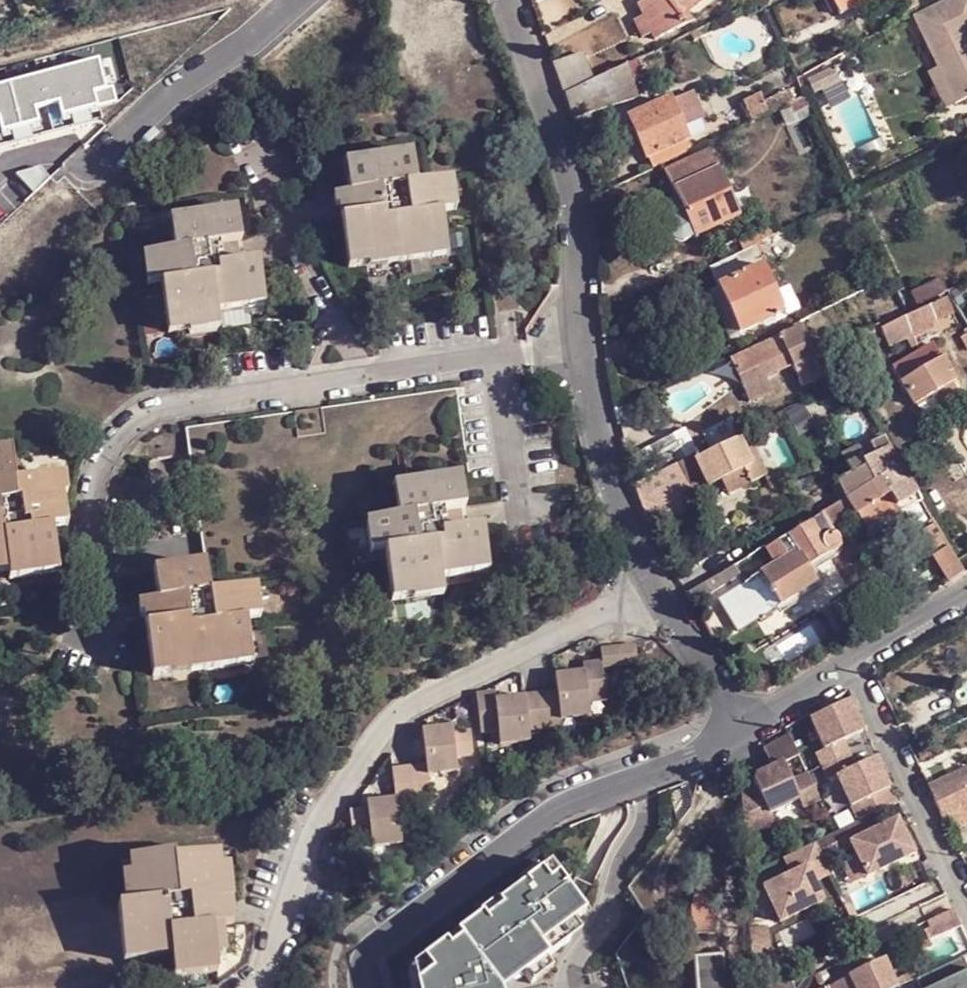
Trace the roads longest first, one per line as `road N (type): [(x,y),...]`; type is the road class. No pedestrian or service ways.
road 1 (residential): [(508,0),(578,204),(587,350),(615,500),(660,587)]
road 2 (residential): [(254,987),(266,976),(316,831),(380,731),(402,709),(660,587)]
road 3 (residential): [(365,987),(367,962),(385,944),(571,805),(693,763),(738,736)]
road 4 (residential): [(293,0),(250,43),(157,104),(90,164)]
road 5 (residential): [(966,898),(858,667)]
road 6 (residential): [(660,587),(738,736)]
road 7 (residential): [(738,736),(858,667)]
road 8 (residential): [(858,667),(966,601)]

